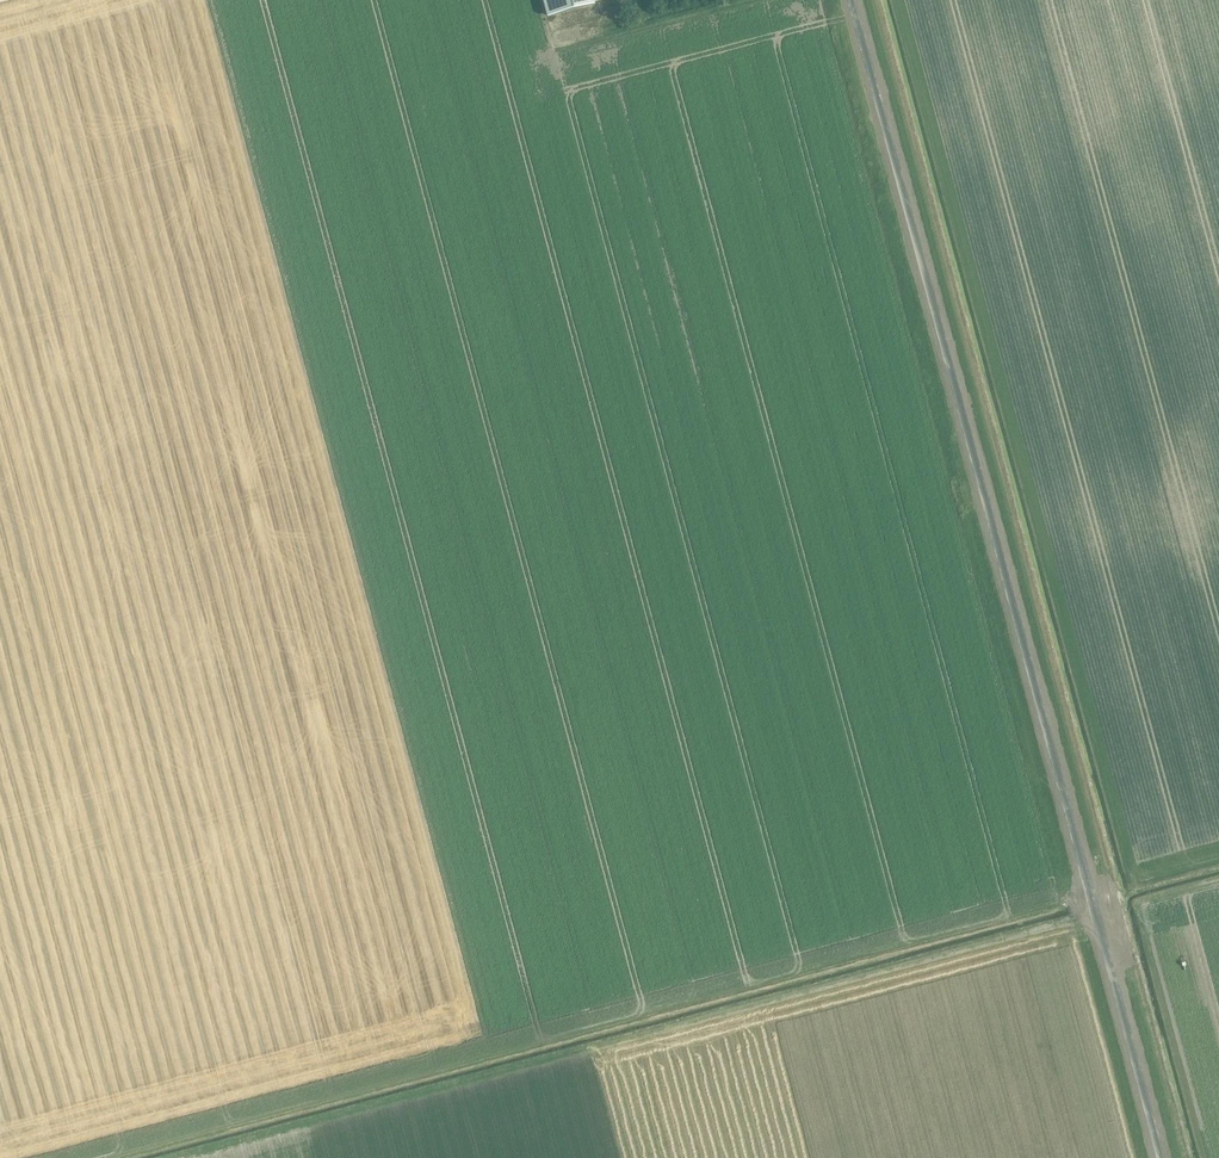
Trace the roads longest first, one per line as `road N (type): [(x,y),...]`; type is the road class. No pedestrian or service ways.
road 1 (unclassified): [(1162,1157),(851,0)]

